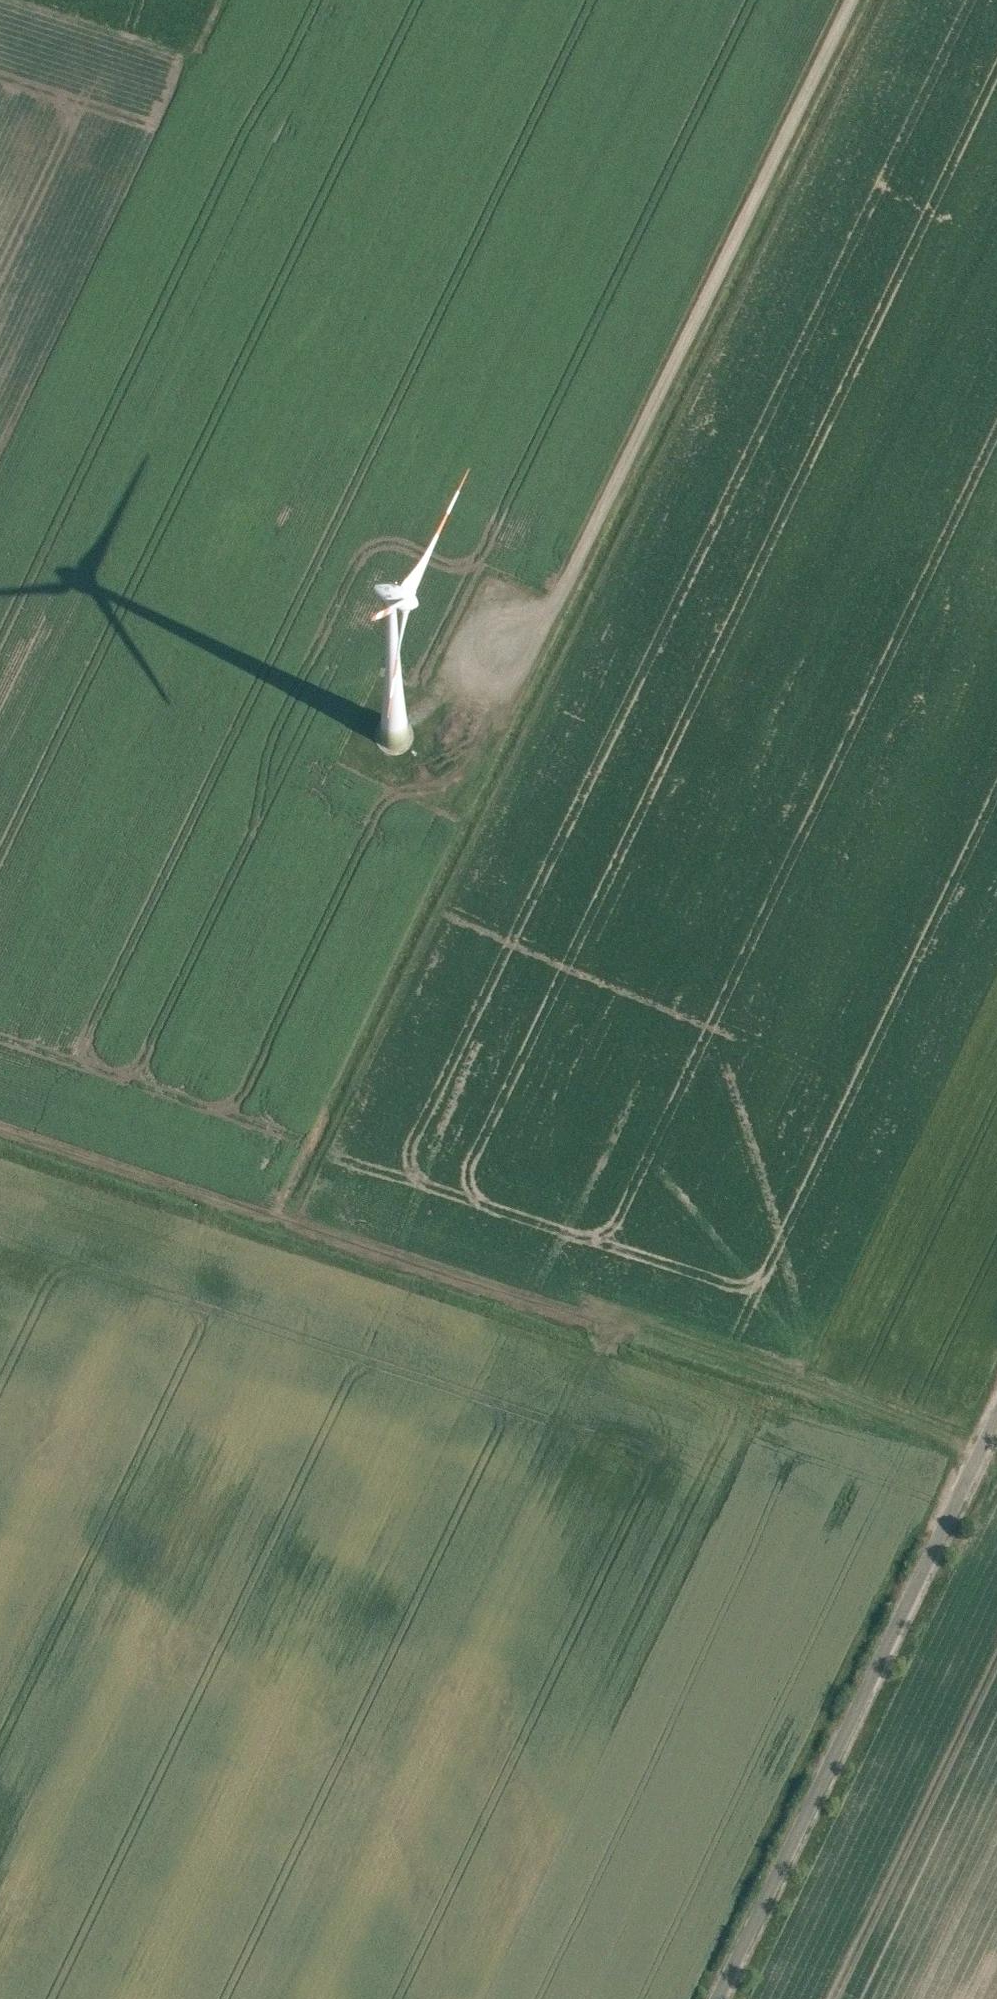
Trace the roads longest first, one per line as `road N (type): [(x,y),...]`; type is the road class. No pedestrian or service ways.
road 1 (track): [(850,0),(489,733)]
road 2 (unclassified): [(996,1437),(727,1998)]

